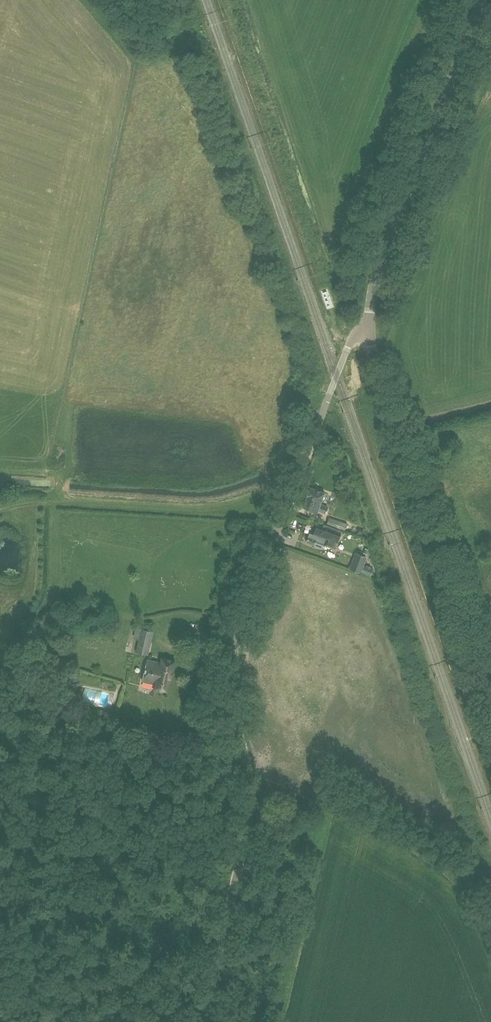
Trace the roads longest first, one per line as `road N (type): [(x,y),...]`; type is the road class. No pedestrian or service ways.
road 1 (tertiary): [(202,1021),(248,809),(232,691),(236,645),(346,351),(369,330)]
road 2 (tertiary): [(490,702),(375,371),(369,330)]
road 3 (tertiary): [(369,330),(379,267),(480,0)]

